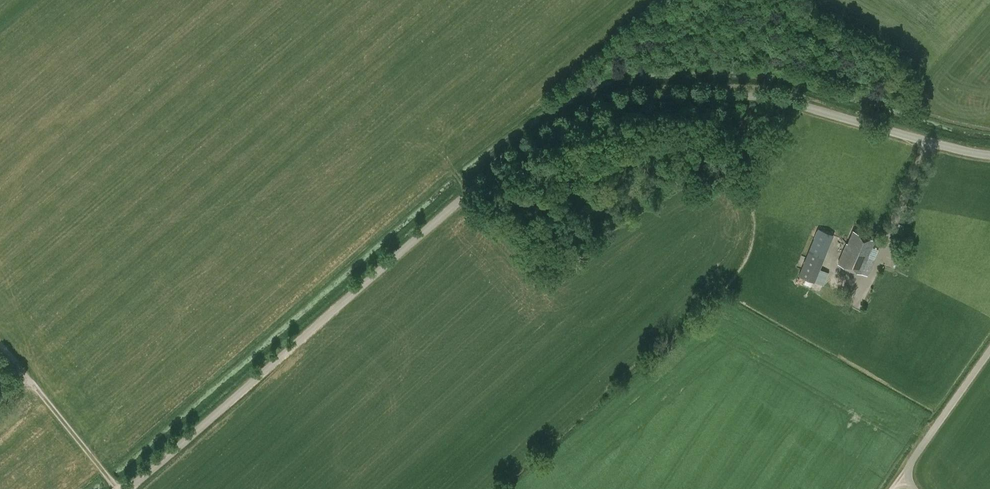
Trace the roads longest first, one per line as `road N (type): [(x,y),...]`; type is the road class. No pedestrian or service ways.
road 1 (unclassified): [(127,488),(483,183),(602,109),(658,97),(753,96),(989,155)]
road 2 (track): [(0,344),(117,488)]
road 3 (unclassified): [(919,488),(908,467),(912,451),(989,336)]

